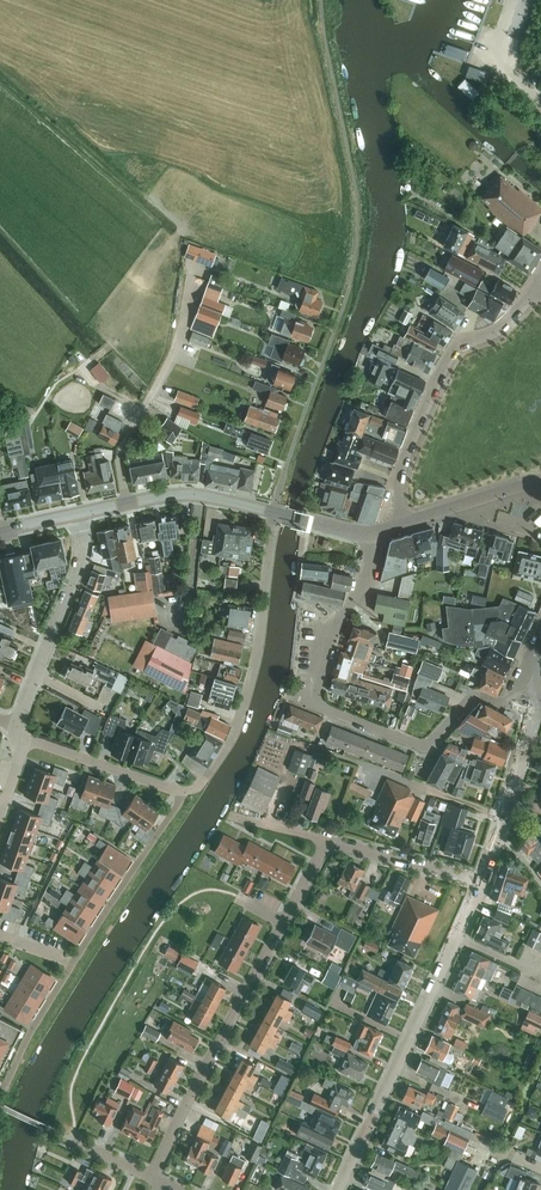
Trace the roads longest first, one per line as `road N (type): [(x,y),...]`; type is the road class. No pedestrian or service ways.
road 1 (residential): [(513,708),(479,698),(436,747),(422,749),(321,704),(341,621),(363,584),(372,533)]
road 2 (residential): [(150,1178),(328,841)]
road 3 (residential): [(73,963),(184,793),(24,740)]
road 4 (unclassified): [(340,1189),(482,880)]
road 5 (residential): [(204,782),(227,750),(252,678),(275,512)]
road 6 (residential): [(402,524),(401,465),(448,357),(535,298)]
road 7 (residential): [(129,505),(120,453),(177,345),(203,270)]
road 8 (residential): [(16,726),(86,550),(80,516)]
road 9 (unclassified): [(482,880),(536,714)]
road 10 (residential): [(482,880),(328,841)]
road 11 (tertiary): [(275,512),(198,496),(129,505)]
road 12 (tertiary): [(540,483),(402,524)]
road 13 (residential): [(5,1085),(73,963)]
road 14 (residential): [(540,99),(496,51),(515,0)]

